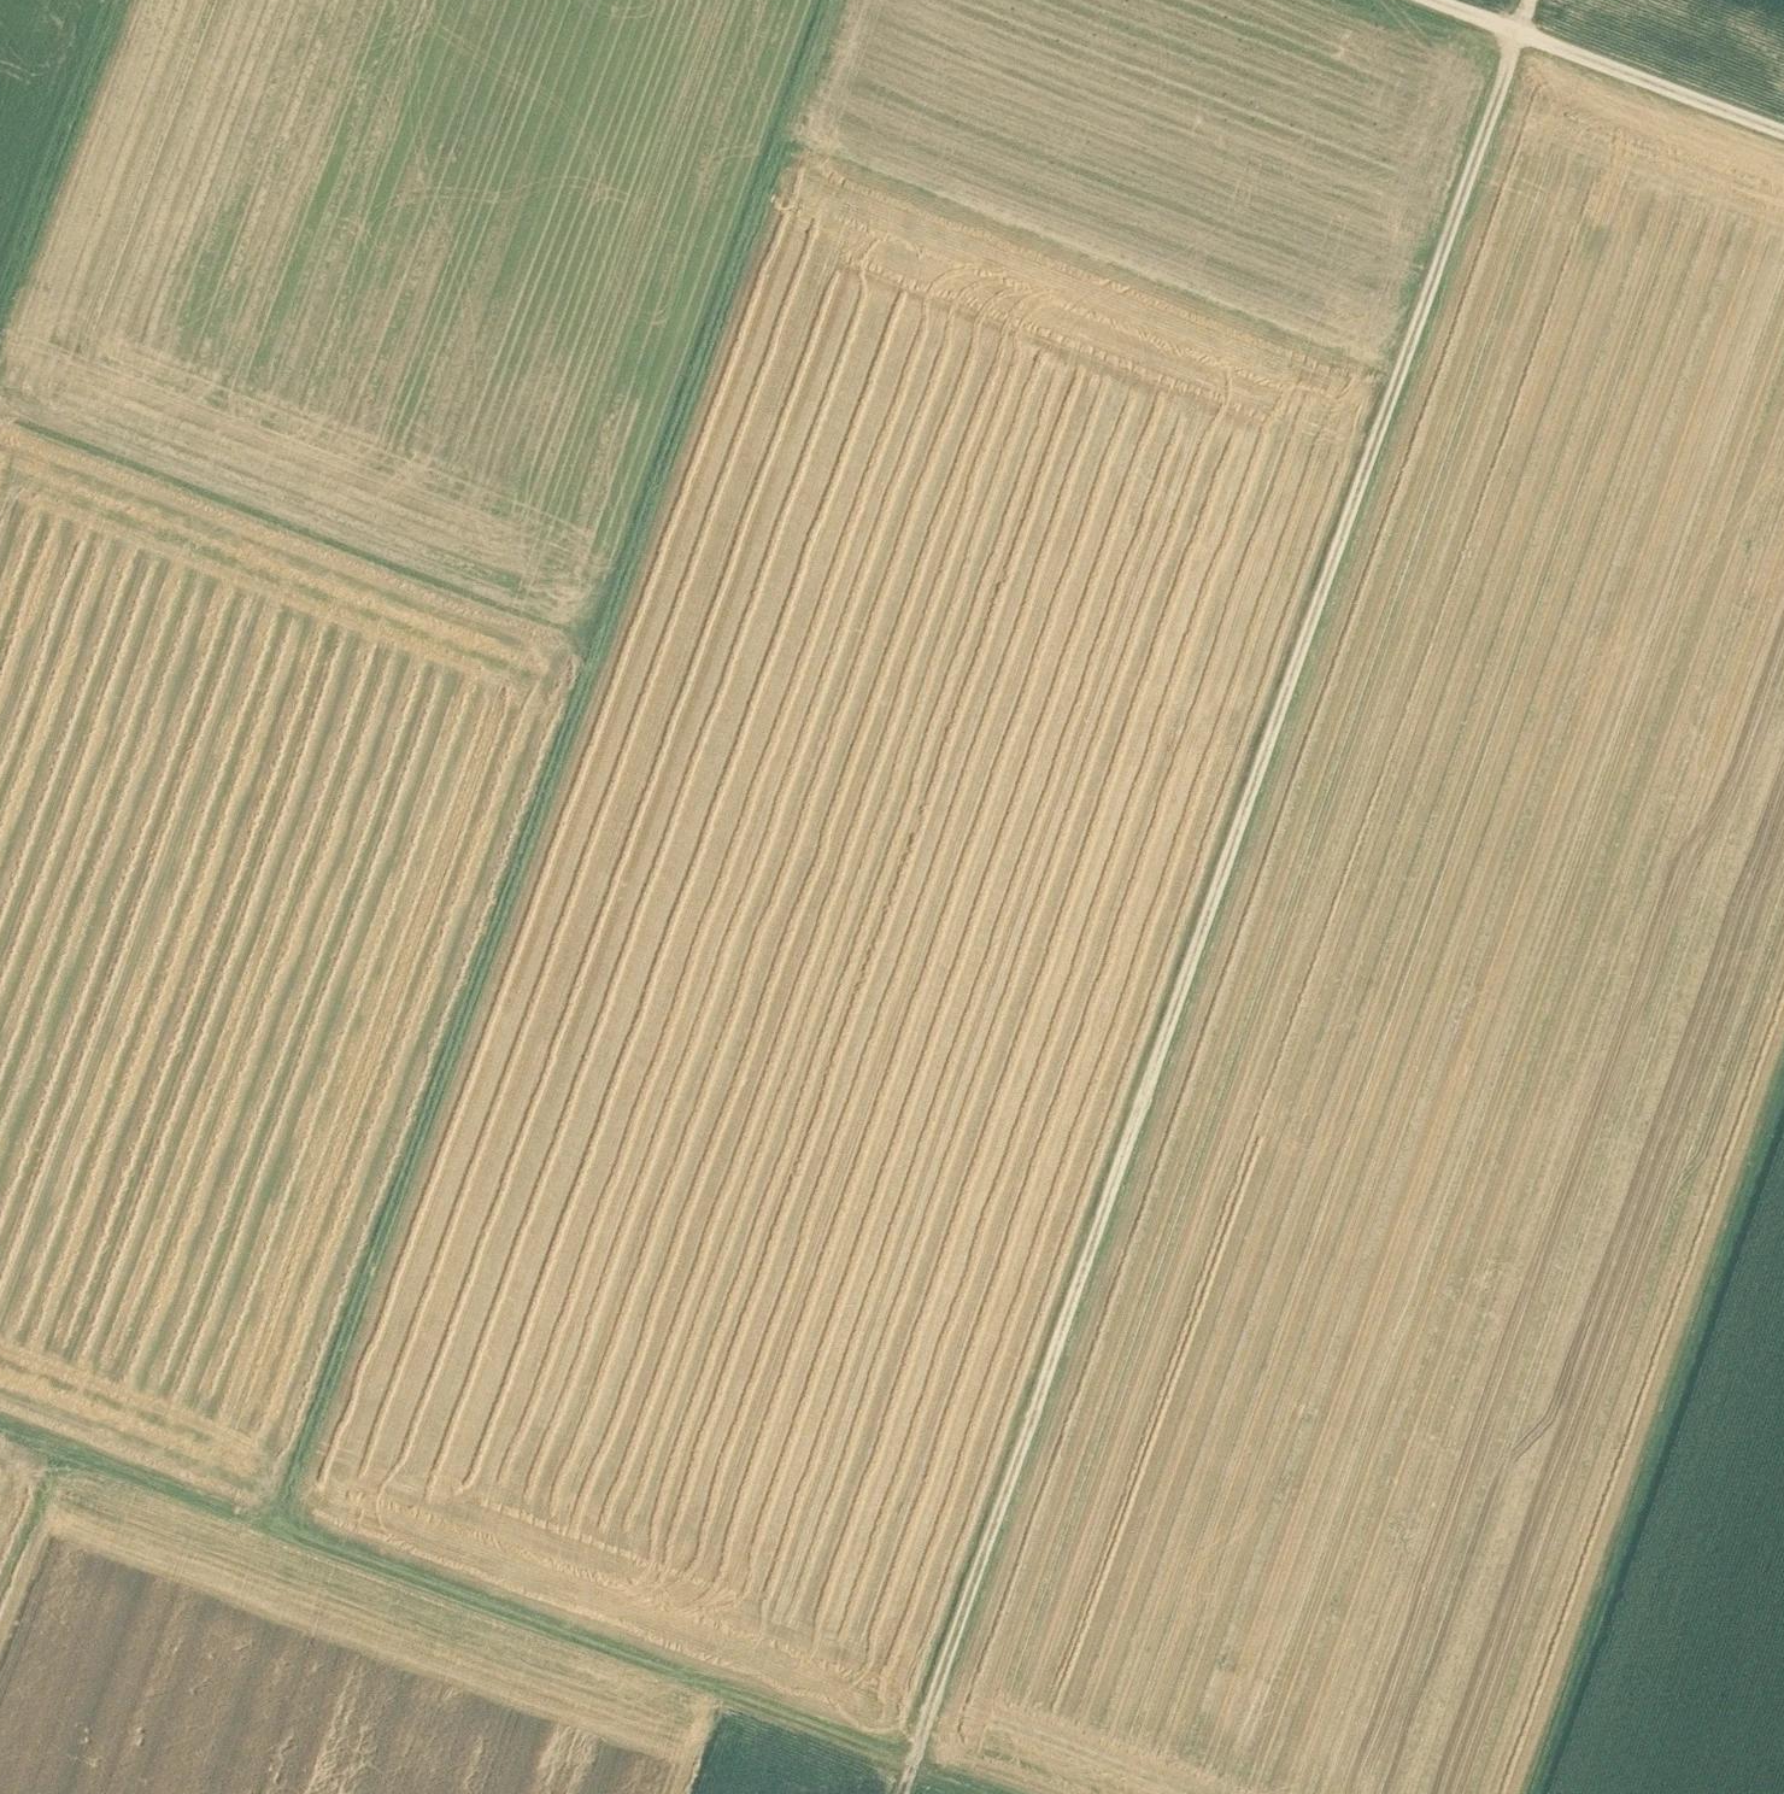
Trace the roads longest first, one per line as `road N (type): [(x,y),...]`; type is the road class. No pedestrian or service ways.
road 1 (track): [(1529,0),(910,1769)]
road 2 (track): [(830,0),(287,1545)]
road 3 (track): [(976,1793),(0,1437)]
road 4 (track): [(1783,1098),(1537,1793)]
road 5 (track): [(1783,134),(1424,0)]
road 6 (track): [(0,351),(125,0)]

